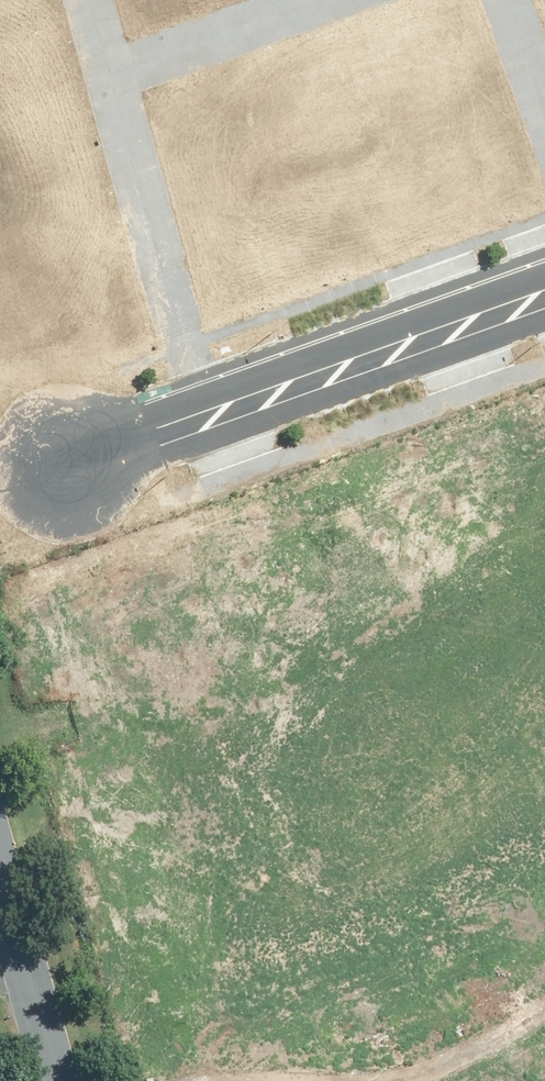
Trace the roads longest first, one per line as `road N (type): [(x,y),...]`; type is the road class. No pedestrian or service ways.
road 1 (residential): [(395,1080),(227,580)]
road 2 (residential): [(206,419),(110,75)]
road 3 (residential): [(439,336),(531,613)]
road 4 (residential): [(439,336),(206,419)]
road 5 (unclassified): [(60,1080),(0,857)]
road 6 (residential): [(110,75),(316,0)]
road 7 (residential): [(206,419),(55,465)]

